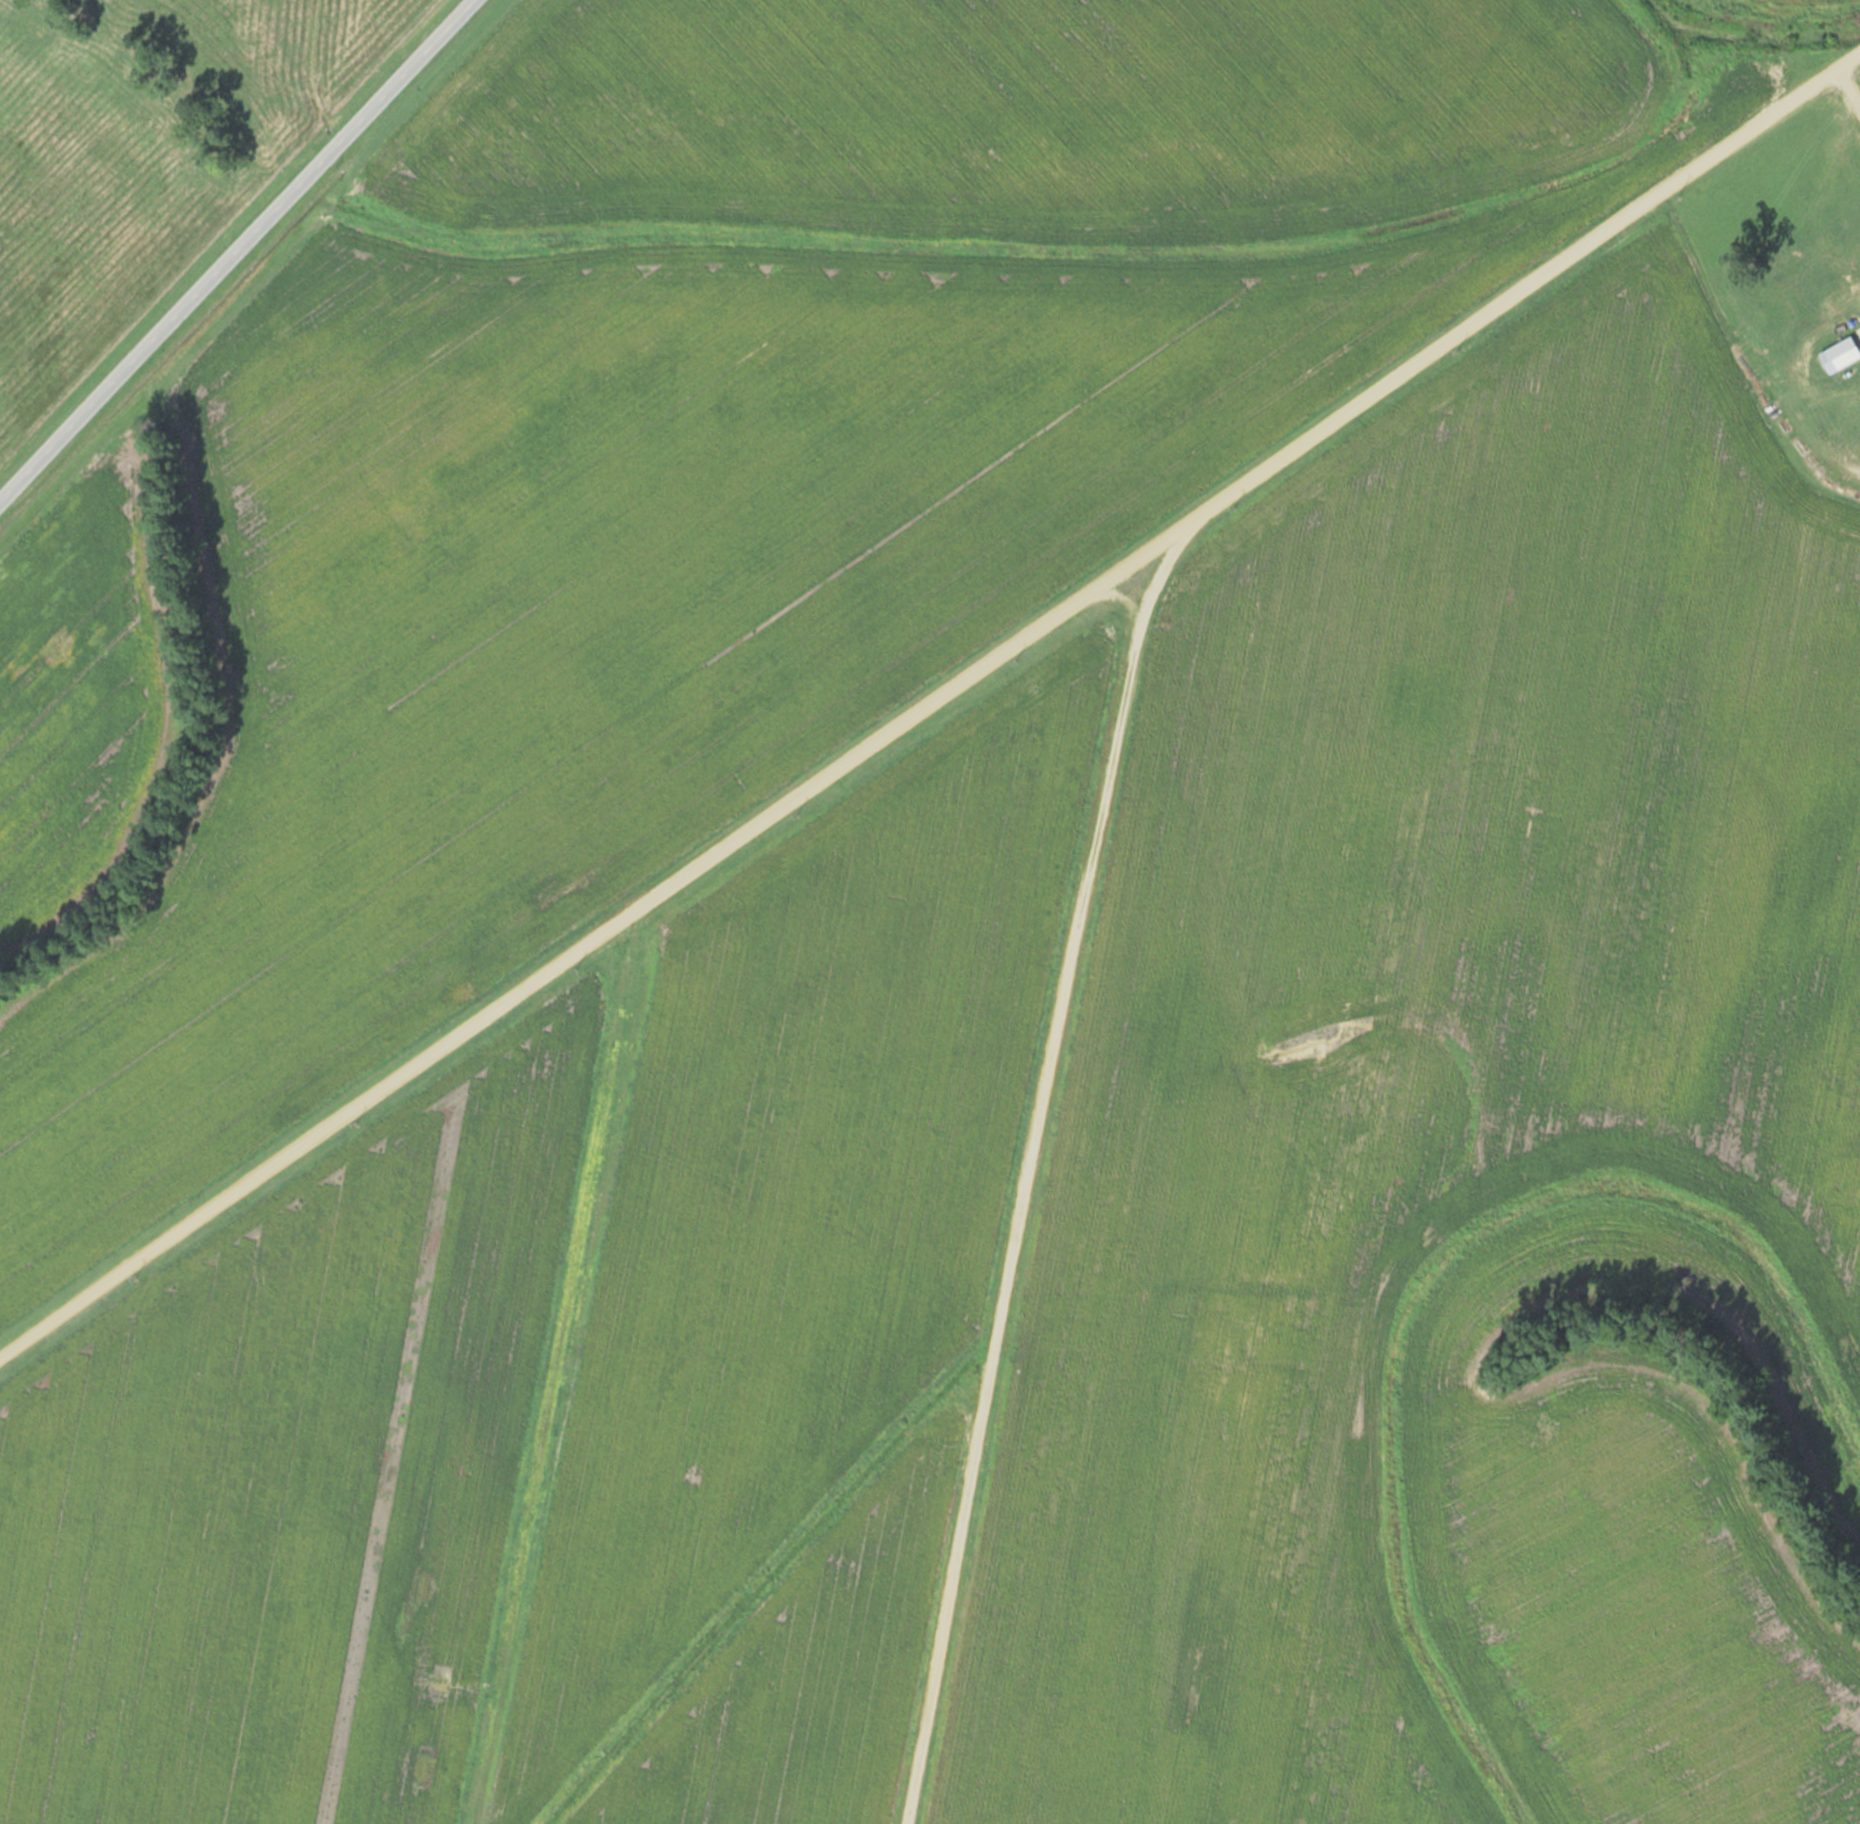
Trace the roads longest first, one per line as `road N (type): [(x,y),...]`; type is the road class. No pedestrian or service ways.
road 1 (residential): [(0,496),(469,0)]

